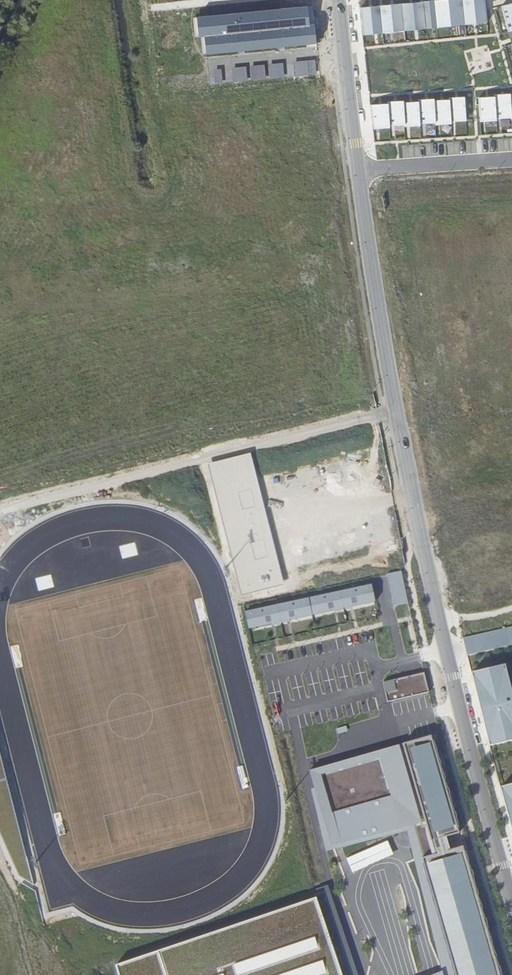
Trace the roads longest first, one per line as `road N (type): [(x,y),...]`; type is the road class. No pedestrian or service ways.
road 1 (tertiary): [(511,900),(427,567),(384,338)]
road 2 (tertiary): [(359,171),(339,0)]
road 3 (tertiary): [(384,338),(359,171)]
road 4 (residential): [(359,171),(511,159)]
road 5 (residential): [(384,338),(511,318)]

